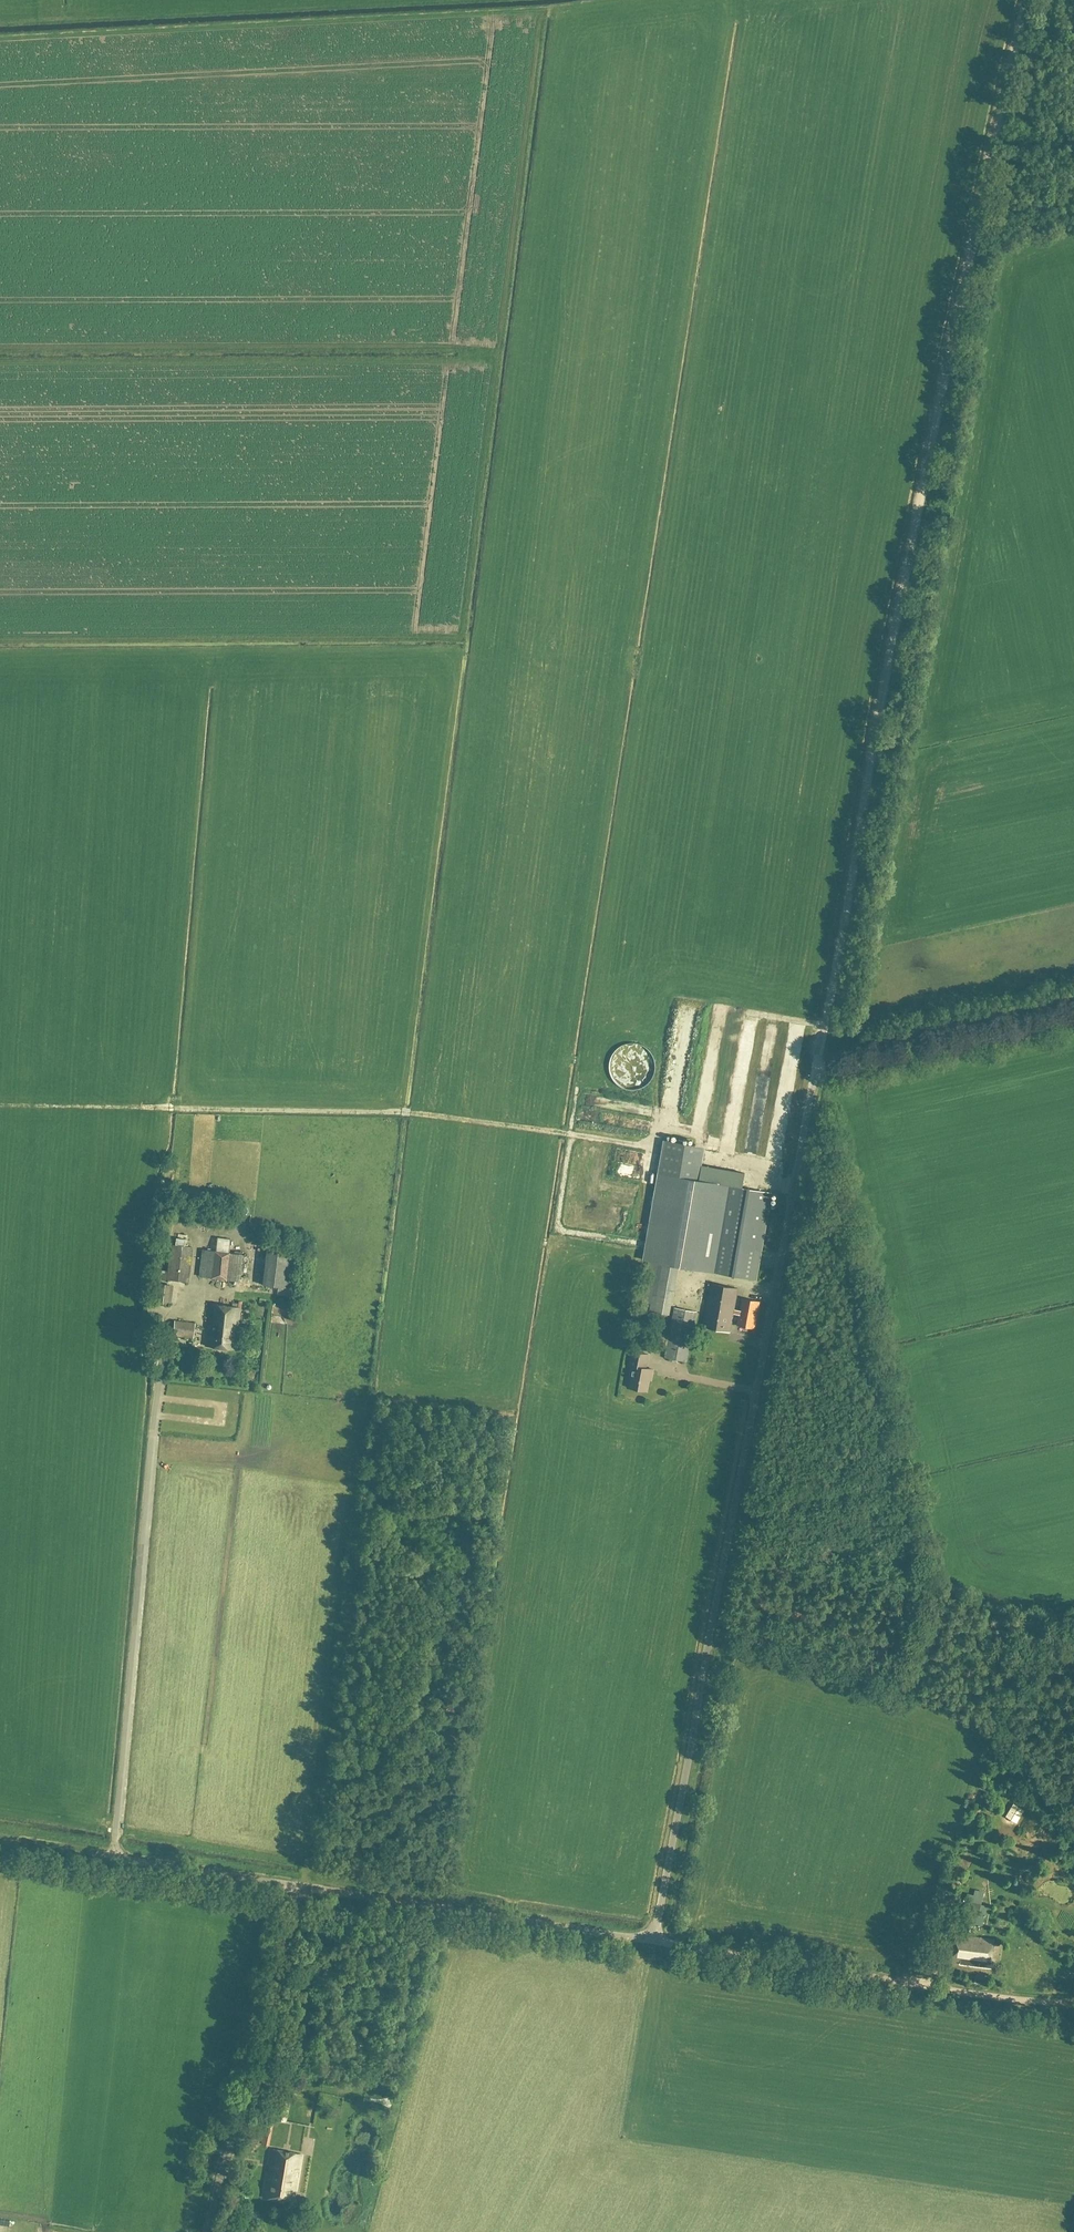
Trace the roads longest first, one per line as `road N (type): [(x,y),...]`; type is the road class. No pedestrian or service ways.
road 1 (track): [(1022,0),(907,571),(822,1070)]
road 2 (unclassified): [(654,1941),(822,1070)]
road 3 (track): [(654,1941),(999,1998),(1073,2002)]
road 4 (unclassified): [(654,1941),(297,1887)]
road 5 (unclassified): [(205,2231),(224,2157),(260,2078),(297,1887)]
road 6 (residential): [(822,1070),(1073,1014)]
road 7 (unclassified): [(297,1887),(95,1855)]

